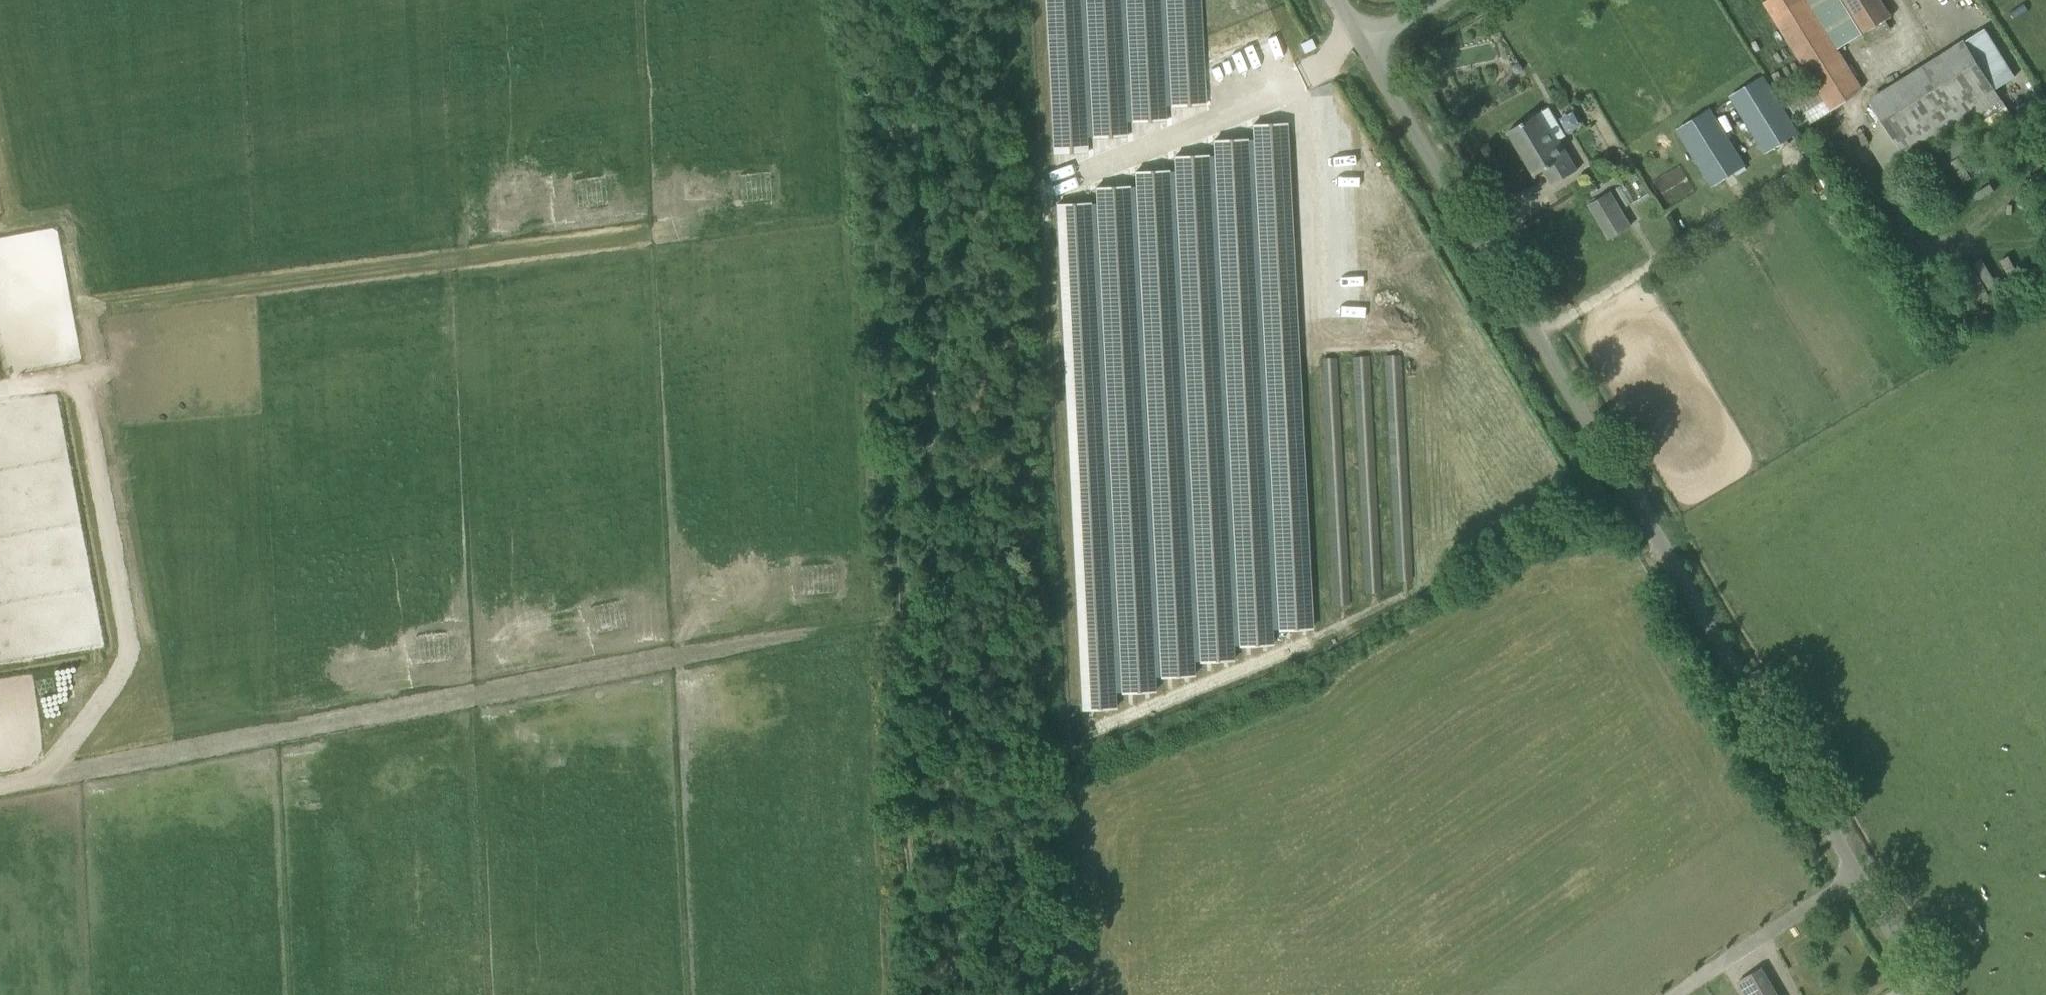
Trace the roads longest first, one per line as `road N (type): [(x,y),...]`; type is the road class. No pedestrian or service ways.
road 1 (unclassified): [(1927,994),(1362,48)]

